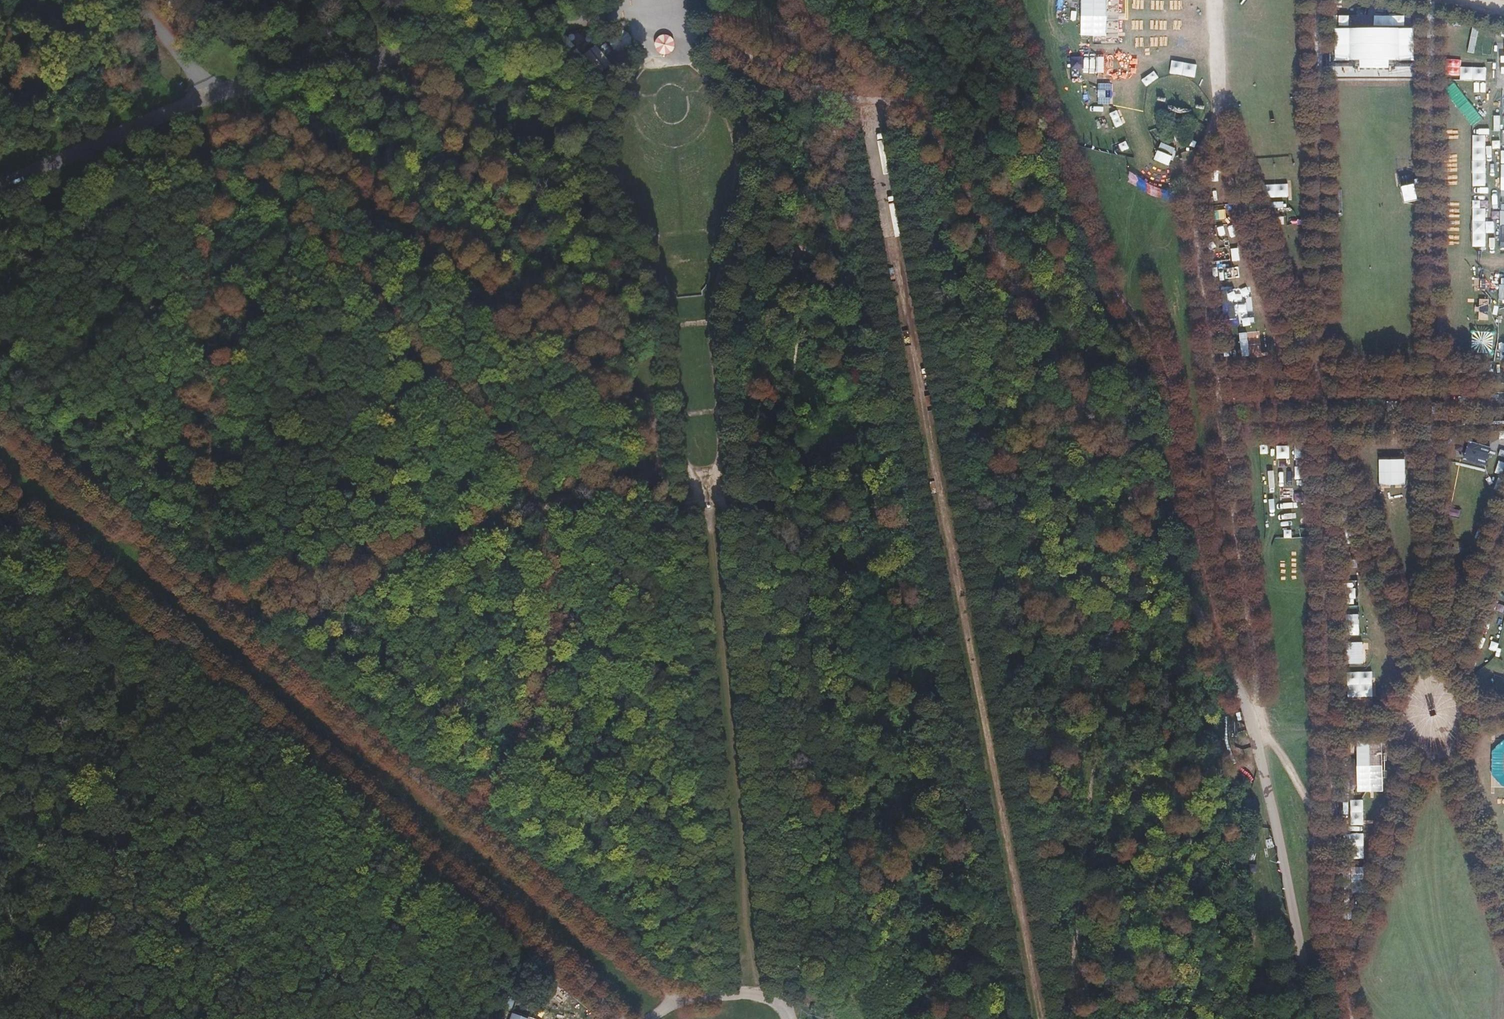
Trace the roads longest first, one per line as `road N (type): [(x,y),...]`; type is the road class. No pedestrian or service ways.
road 1 (track): [(1503,907),(1217,117),(1215,0)]
road 2 (unclassified): [(676,1000),(0,421)]
road 3 (track): [(212,94),(550,524),(566,590),(559,667),(539,714),(467,820)]
road 4 (unclassified): [(0,495),(619,1018)]
road 5 (track): [(787,246),(798,309),(796,441),(918,904),(943,969),(945,1018)]
road 6 (track): [(729,259),(710,320),(779,1005)]
road 7 (track): [(645,264),(670,325),(682,471),(692,478),(726,994)]
road 8 (track): [(1220,639),(1160,358),(1102,267),(1001,0)]
road 9 (track): [(1248,710),(1255,685),(1187,186),(1217,117)]
road 10 (track): [(212,94),(215,603)]
road 11 (track): [(682,471),(657,467),(215,603)]
road 12 (unclassified): [(657,11),(625,10),(212,94)]
road 13 (track): [(0,1015),(33,981),(105,841),(137,748),(202,666)]
road 14 (track): [(948,0),(969,50),(1008,198),(1033,254),(1039,317)]
road 15 (track): [(853,148),(833,192),(856,311),(834,321),(822,263),(787,246)]
road 16 (track): [(663,65),(697,66),(710,77),(738,104),(757,144),(760,188),(729,259)]
road 17 (track): [(645,264),(613,227),(593,164),(605,113),(637,70),(663,65)]
road 18 (unclassified): [(212,94),(0,184)]
road 19 (track): [(352,1018),(354,985),(434,862)]
road 20 (track): [(787,246),(816,149),(843,100)]
road 21 (track): [(884,99),(790,0)]
road 22 (unclassified): [(132,0),(212,94)]
road 23 (unclassified): [(788,1018),(779,1005),(754,995),(676,1000)]

